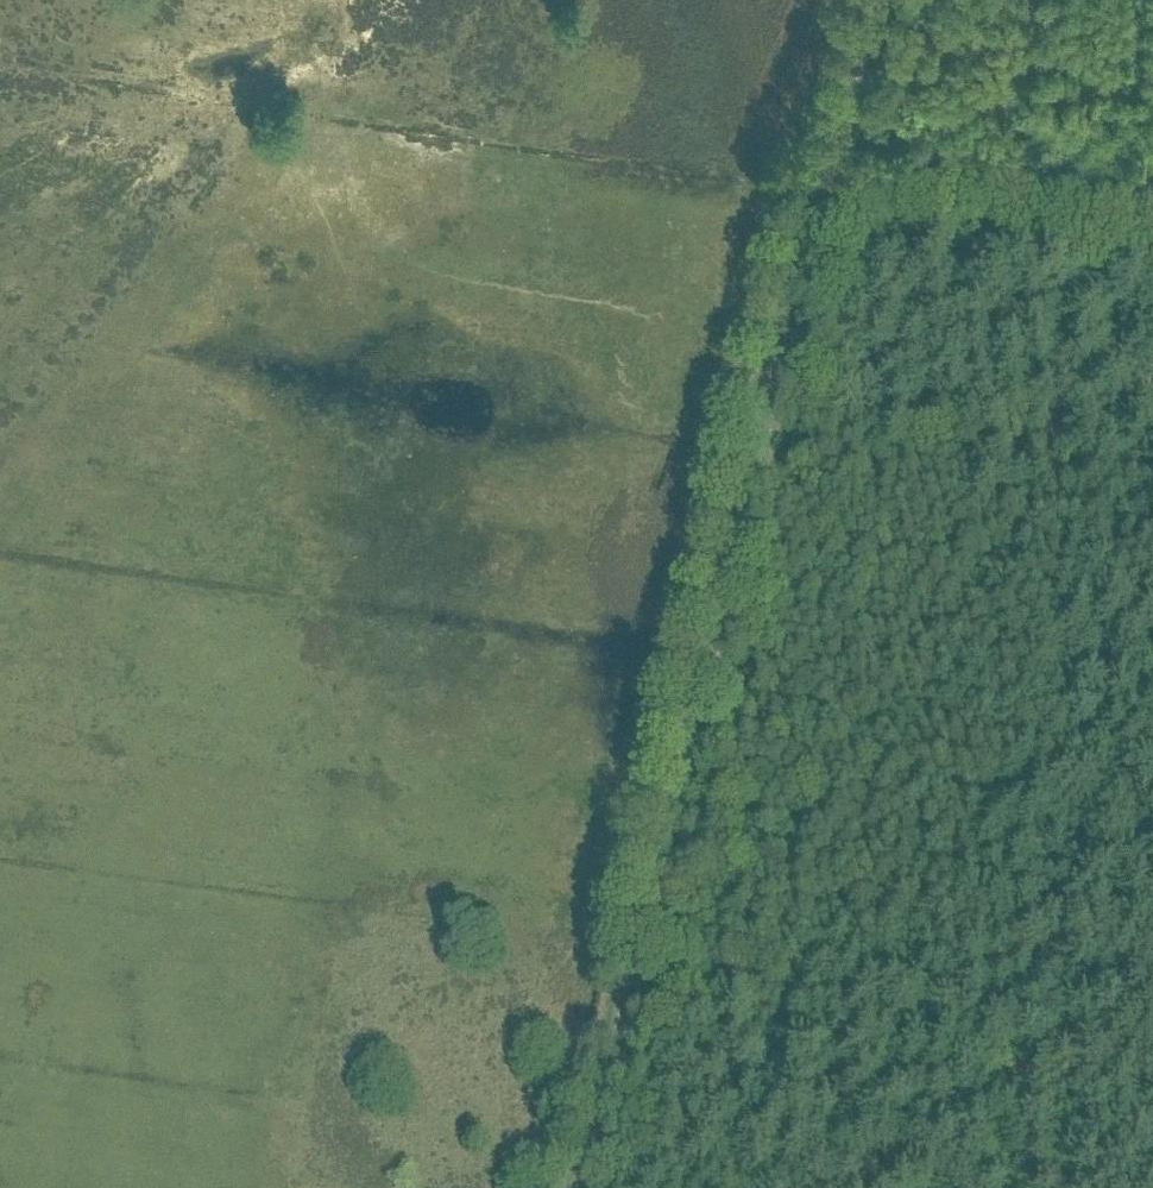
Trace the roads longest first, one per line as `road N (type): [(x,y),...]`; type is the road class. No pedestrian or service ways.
road 1 (unclassified): [(584,1187),(871,0)]

